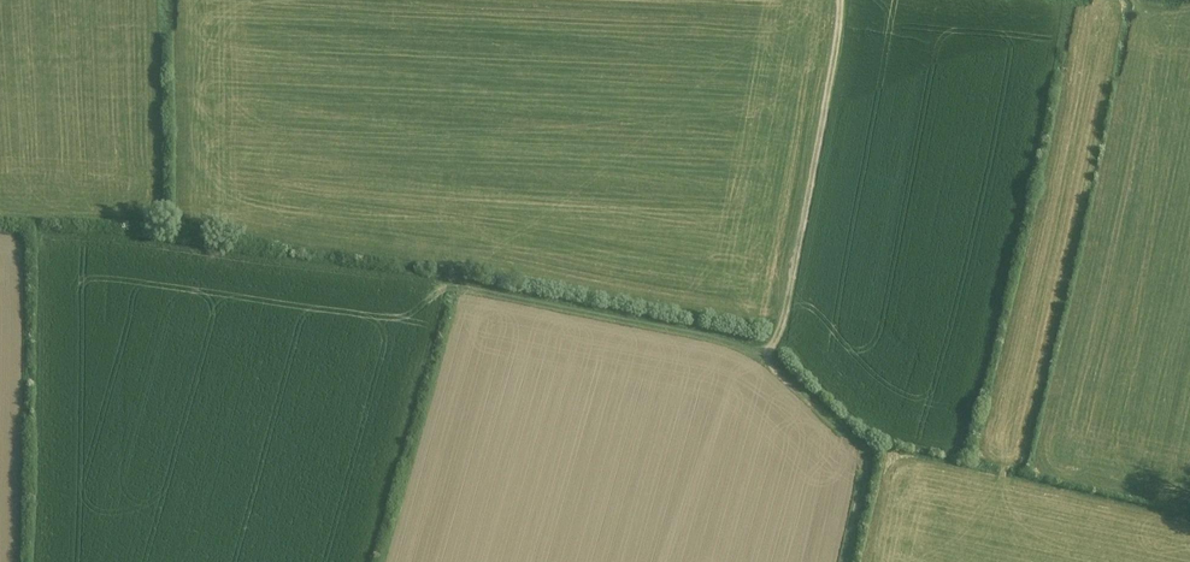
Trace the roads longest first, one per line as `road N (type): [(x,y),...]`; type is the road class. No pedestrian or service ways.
road 1 (track): [(454,284),(771,347),(782,329),(805,216),(840,0)]

